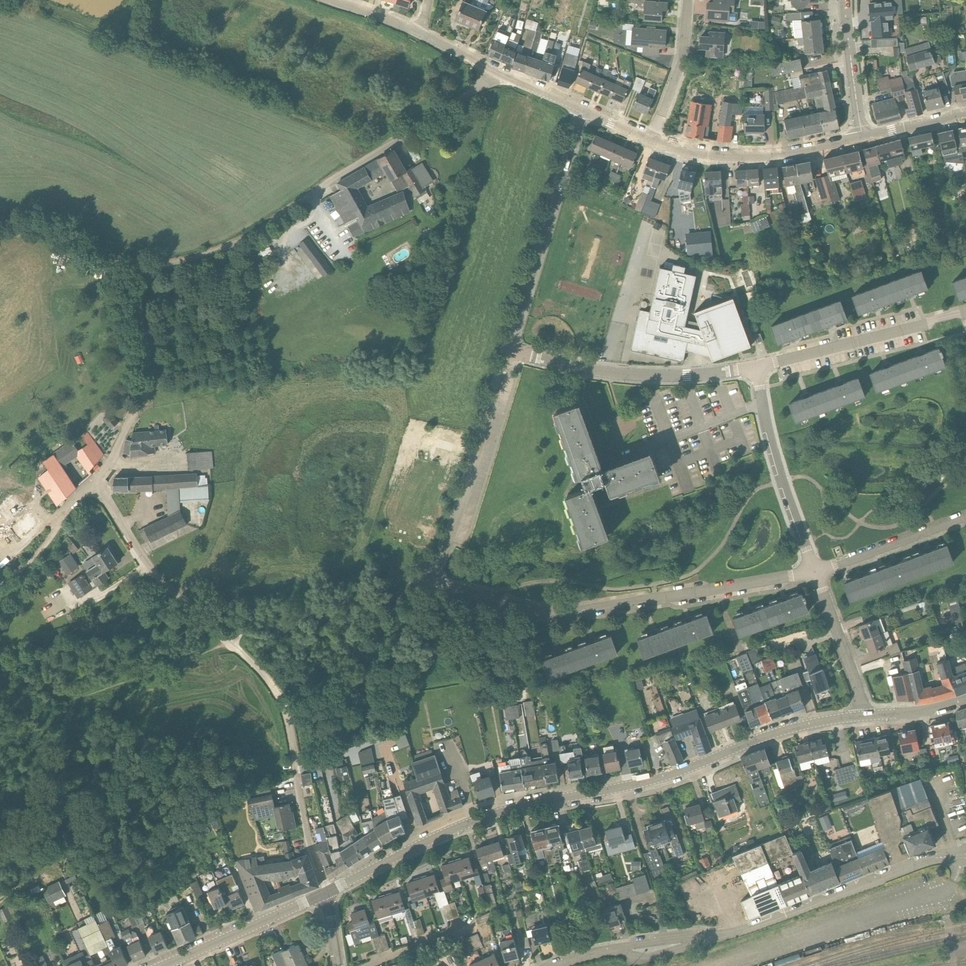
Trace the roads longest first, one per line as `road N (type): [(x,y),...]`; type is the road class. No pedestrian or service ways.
road 1 (unclassified): [(95,481),(148,384),(138,310),(144,276),(249,236),(499,72)]
road 2 (tertiary): [(327,892),(485,816),(633,786),(787,730),(864,716)]
road 3 (unclassified): [(327,892),(278,694),(154,572),(95,481)]
road 4 (residential): [(427,580),(553,613),(814,571)]
road 5 (residential): [(580,108),(507,348)]
road 6 (residential): [(507,348),(605,373),(752,367)]
road 7 (residential): [(507,348),(453,528),(427,580)]
road 8 (residential): [(722,934),(954,857)]
road 9 (residential): [(752,367),(965,314)]
road 10 (residential): [(814,571),(752,367)]
road 11 (unclassified): [(863,137),(752,157),(654,139)]
road 12 (tertiary): [(163,965),(327,892)]
road 13 (residential): [(814,571),(965,516)]
road 14 (residential): [(864,716),(814,571)]
road 15 (residential): [(654,139),(684,53),(688,0)]
road 16 (unclassified): [(0,585),(39,552),(95,481)]
road 17 (tertiary): [(863,137),(846,0)]

